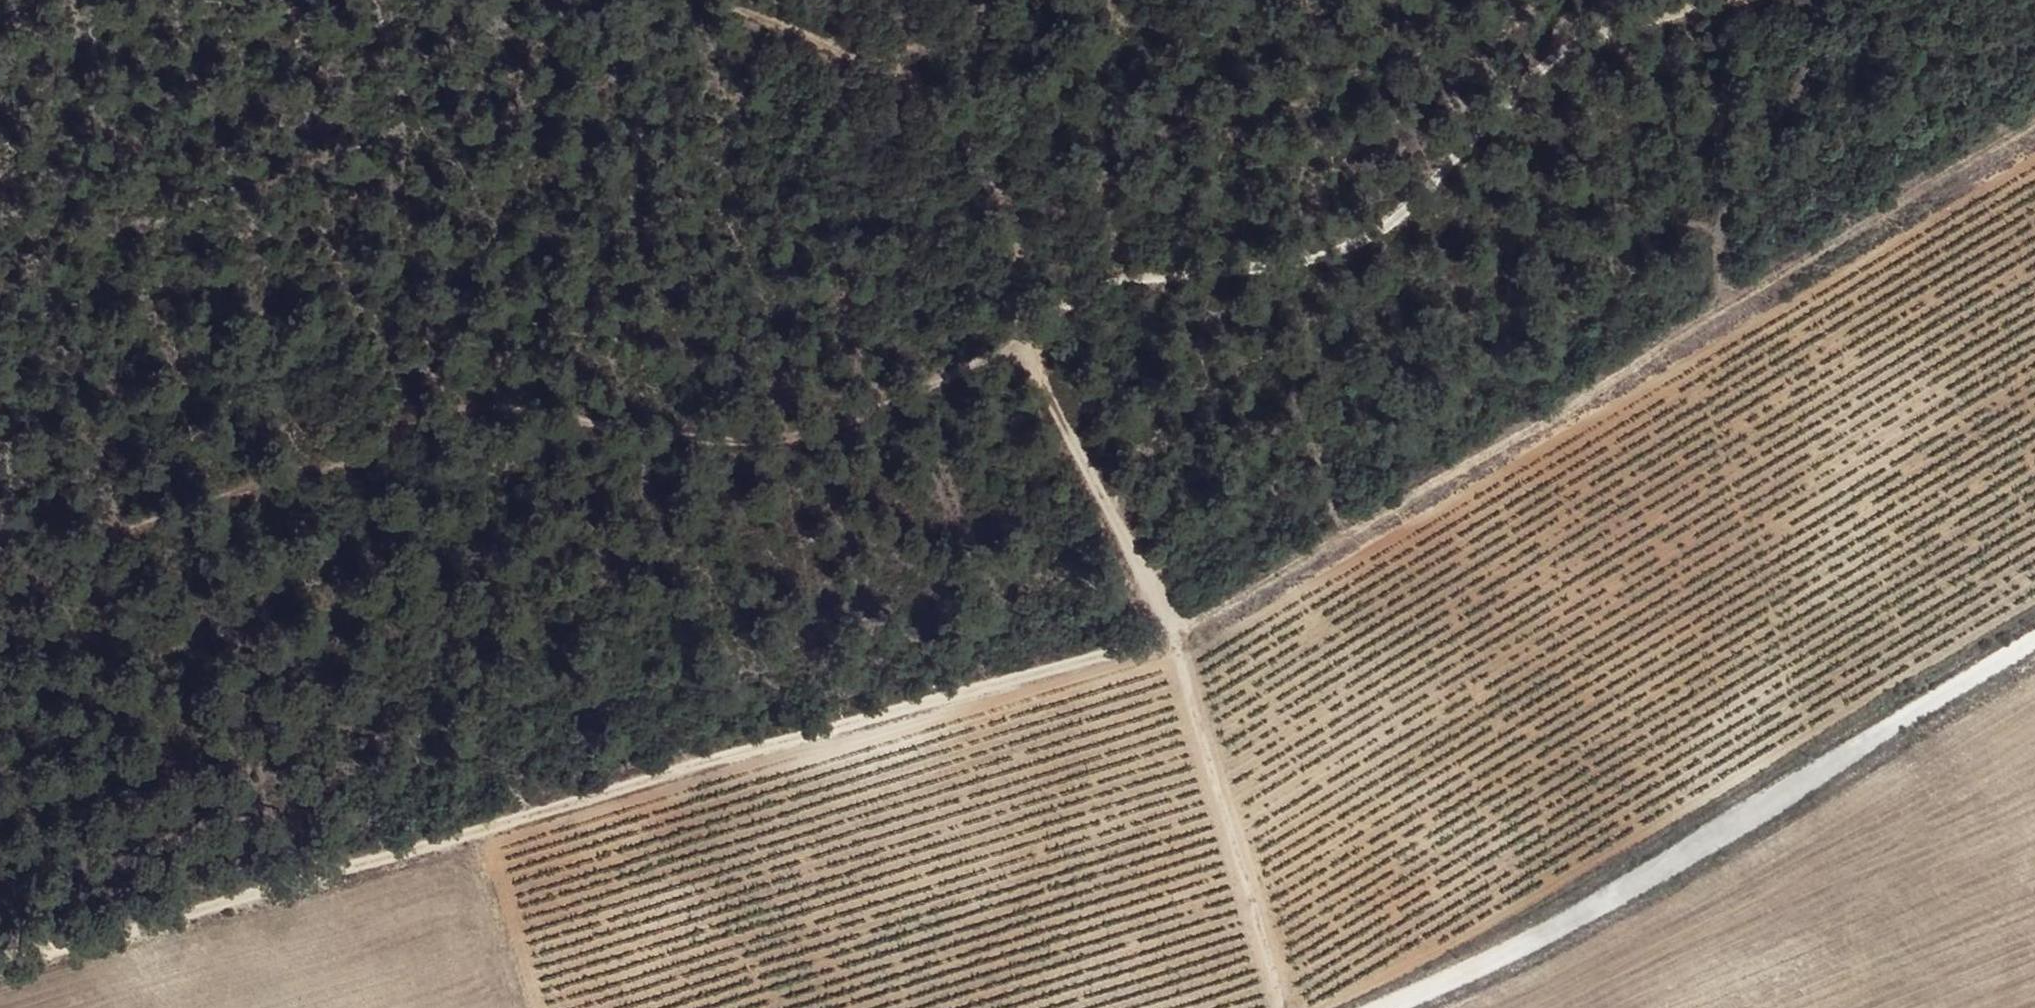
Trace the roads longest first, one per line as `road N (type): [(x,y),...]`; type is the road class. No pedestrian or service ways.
road 1 (track): [(2034,133),(1704,335),(1137,653),(0,967)]
road 2 (track): [(1408,1007),(1618,909),(2034,653)]

